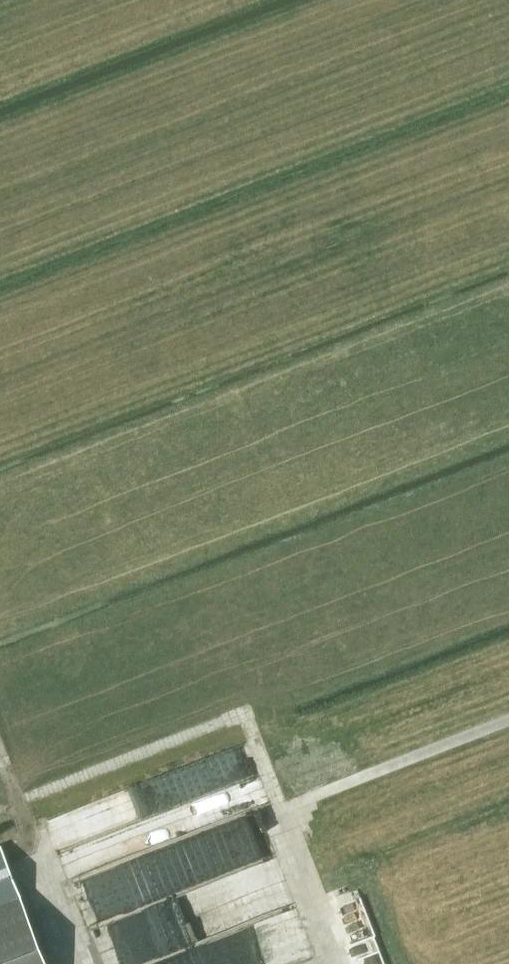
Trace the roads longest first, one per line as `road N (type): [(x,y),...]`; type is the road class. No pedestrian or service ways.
road 1 (track): [(232,963),(323,929),(282,816),(508,726)]

